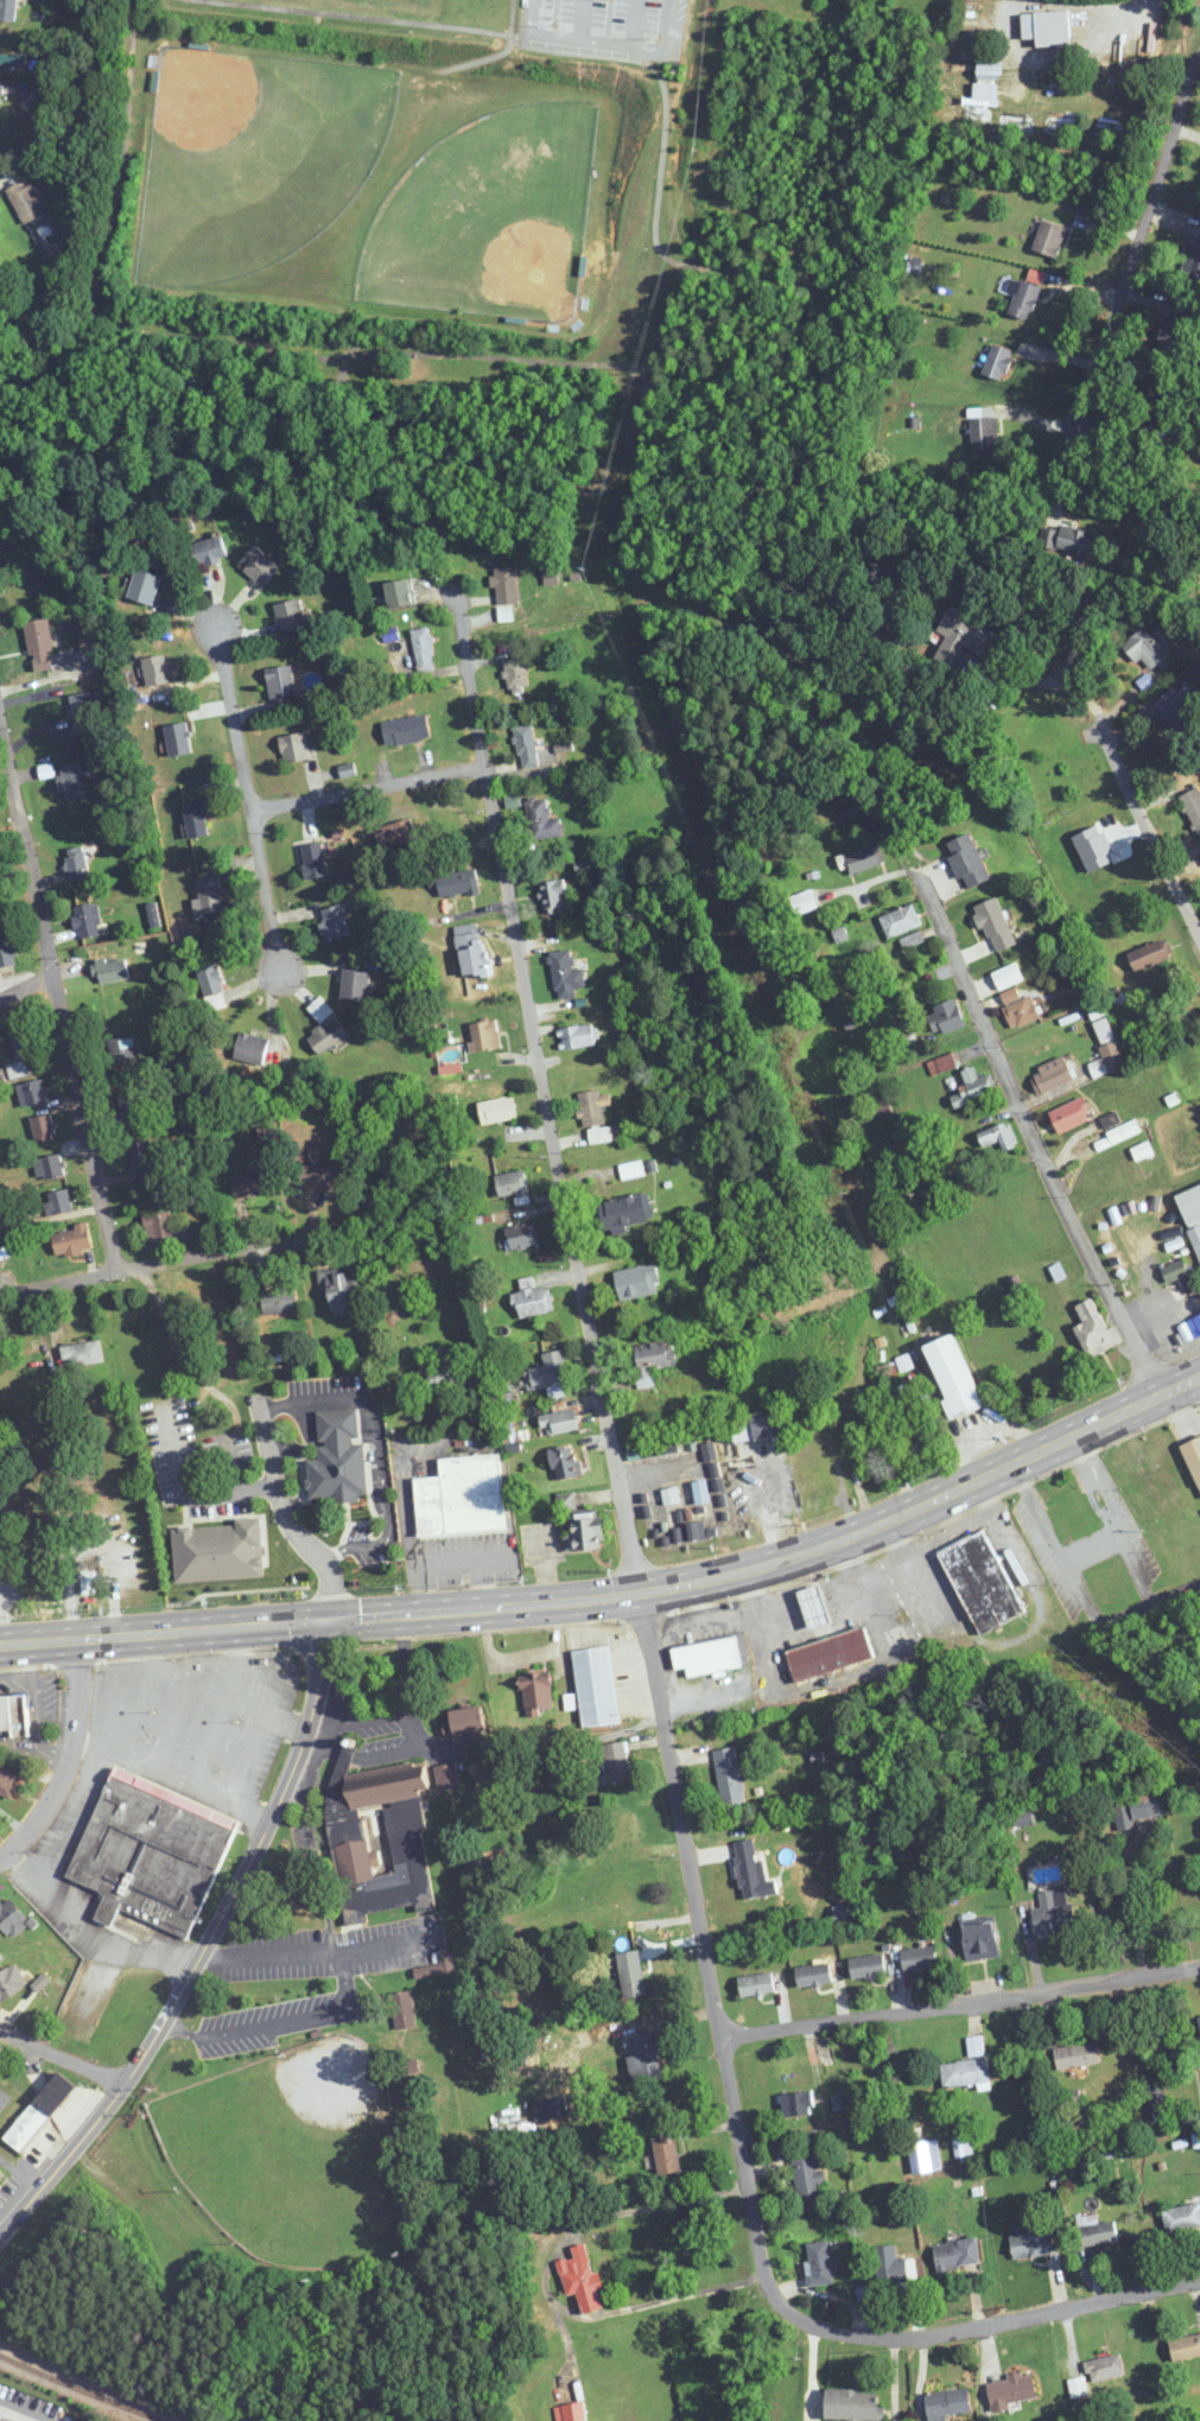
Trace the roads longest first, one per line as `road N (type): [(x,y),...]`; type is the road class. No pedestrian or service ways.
road 1 (primary): [(0,1644),(578,1600),(723,1575),(878,1525),(1199,1375)]
road 2 (residential): [(1199,2279),(912,2338),(824,2326),(774,2298),(640,1591)]
road 3 (residential): [(640,1591),(451,585)]
road 4 (tertiary): [(0,2236),(87,2137),(180,1995),(271,1820),(319,1682),(326,1619)]
road 5 (residential): [(1161,1394),(1045,1163),(882,784)]
road 6 (residential): [(118,1276),(0,705)]
road 7 (residential): [(723,2040),(1199,1965)]
road 8 (residential): [(0,1297),(363,1231)]
road 9 (residential): [(1199,79),(1080,413)]
road 10 (residential): [(278,972),(218,627)]
road 11 (residential): [(75,1639),(75,1724),(58,1784),(0,1856)]
road 12 (residential): [(249,812),(483,768)]
road 13 (residential): [(1199,930),(1097,722)]
road 14 (residential): [(128,2082),(0,2029)]

